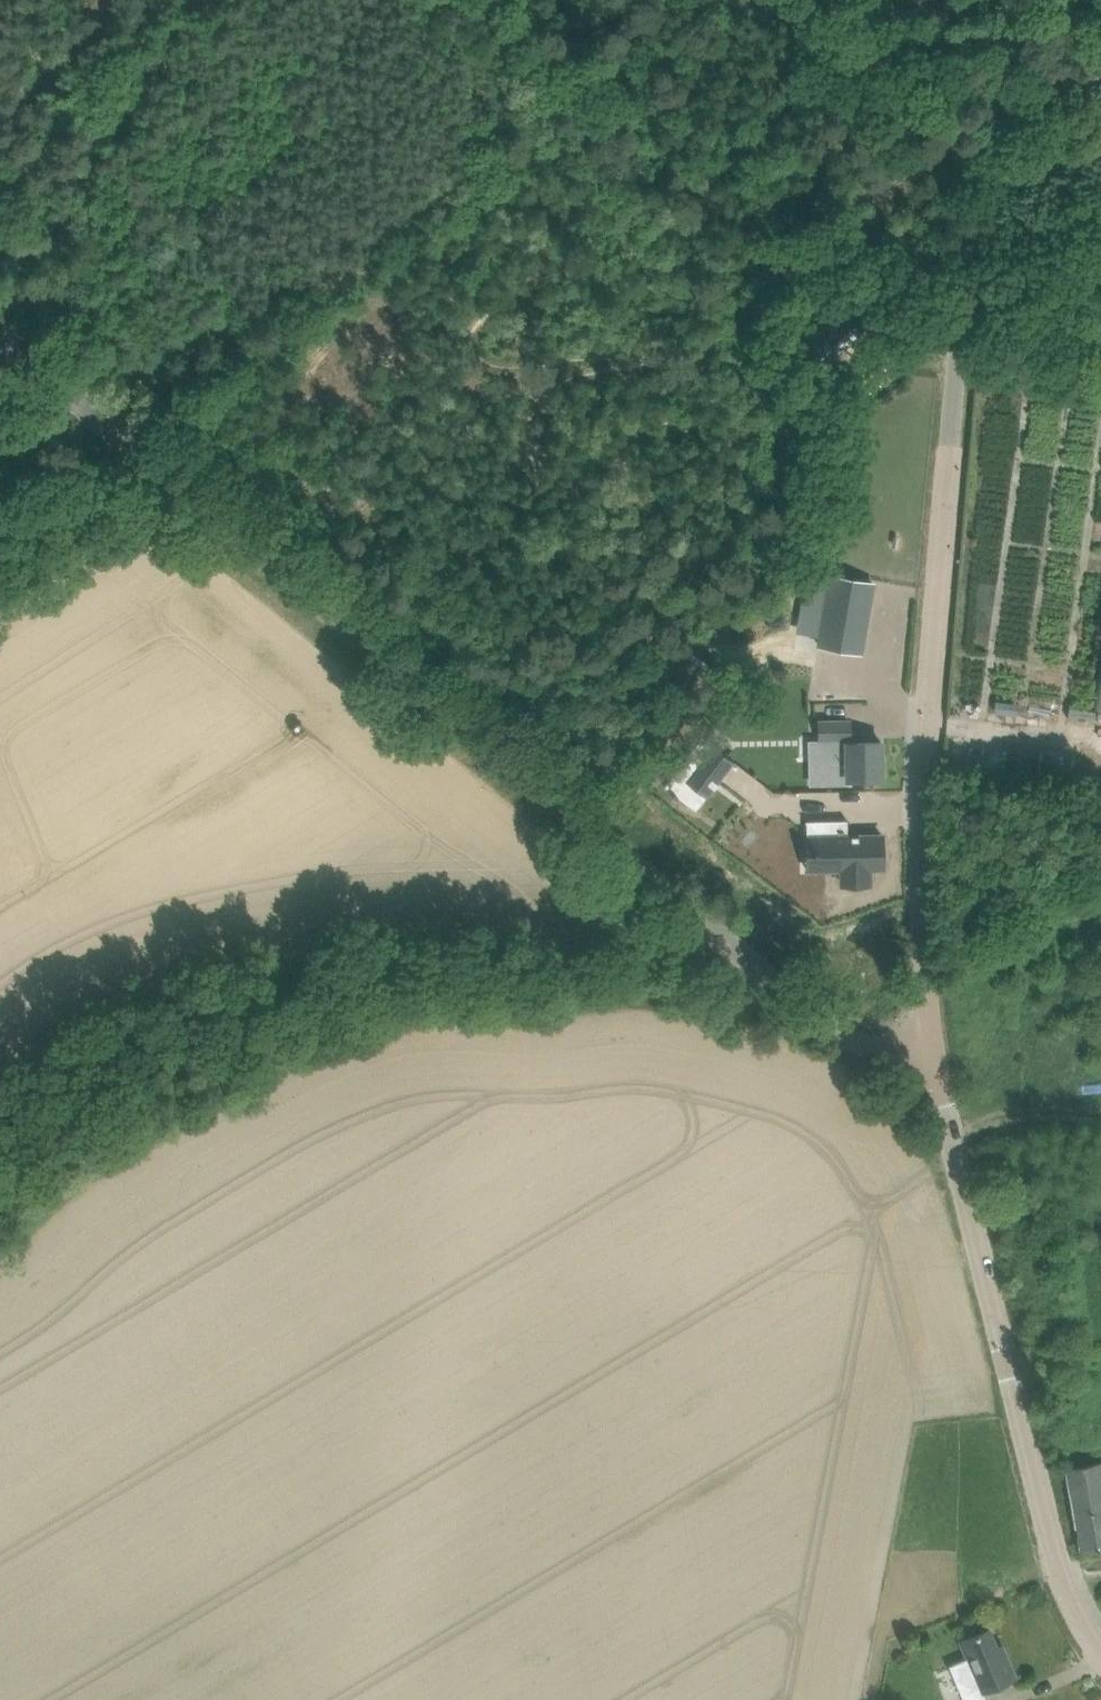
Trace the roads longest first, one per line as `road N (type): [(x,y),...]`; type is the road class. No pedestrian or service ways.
road 1 (unclassified): [(931,1047),(876,1049),(808,1010),(0,335)]
road 2 (unclassified): [(931,1047),(923,895),(941,538),(958,337),(999,163),(1011,0)]
road 3 (unclassified): [(1100,1651),(1054,1546),(931,1047)]

